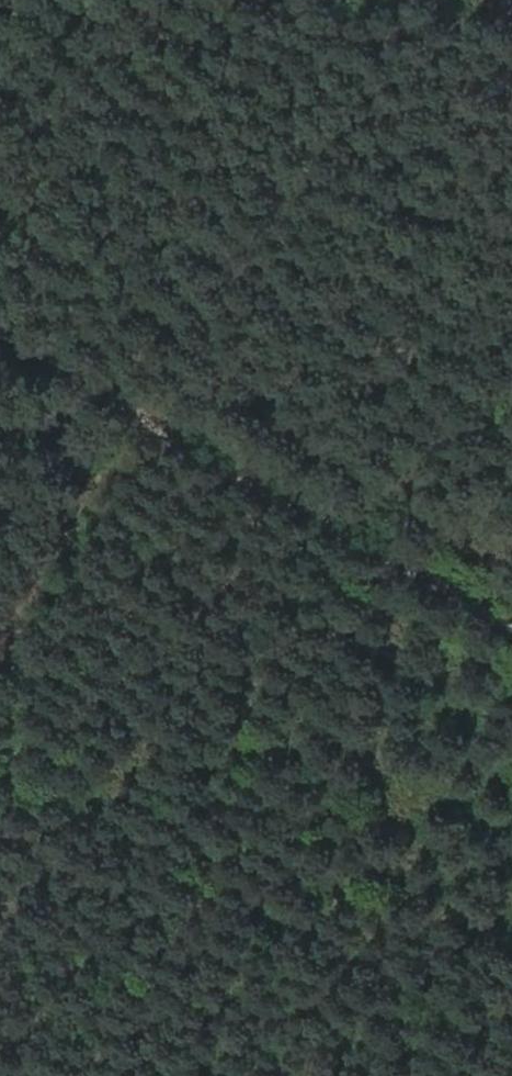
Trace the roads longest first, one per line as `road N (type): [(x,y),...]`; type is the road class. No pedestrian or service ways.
road 1 (track): [(511,619),(0,328)]
road 2 (track): [(0,618),(141,408)]

